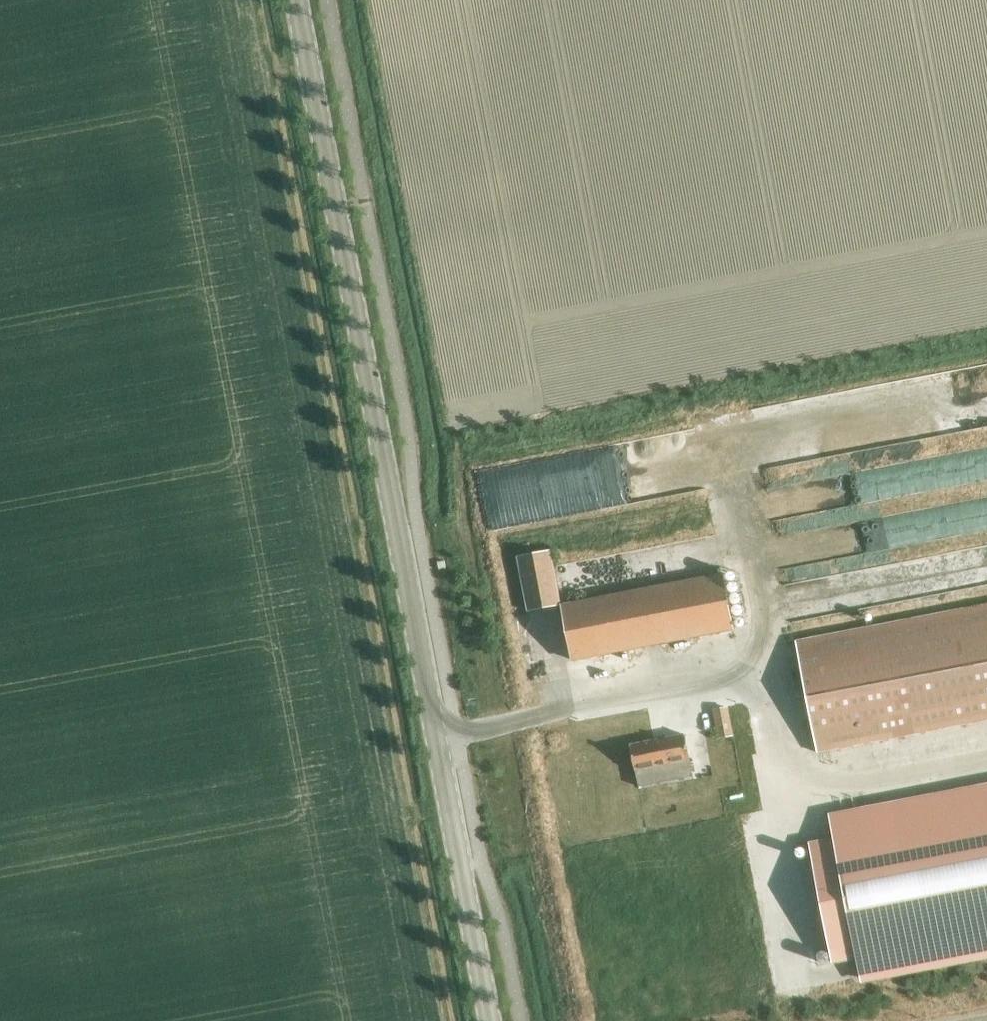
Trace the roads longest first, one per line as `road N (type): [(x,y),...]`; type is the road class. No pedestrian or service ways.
road 1 (secondary): [(491,1020),(297,0)]
road 2 (track): [(752,649),(772,618),(986,578)]

